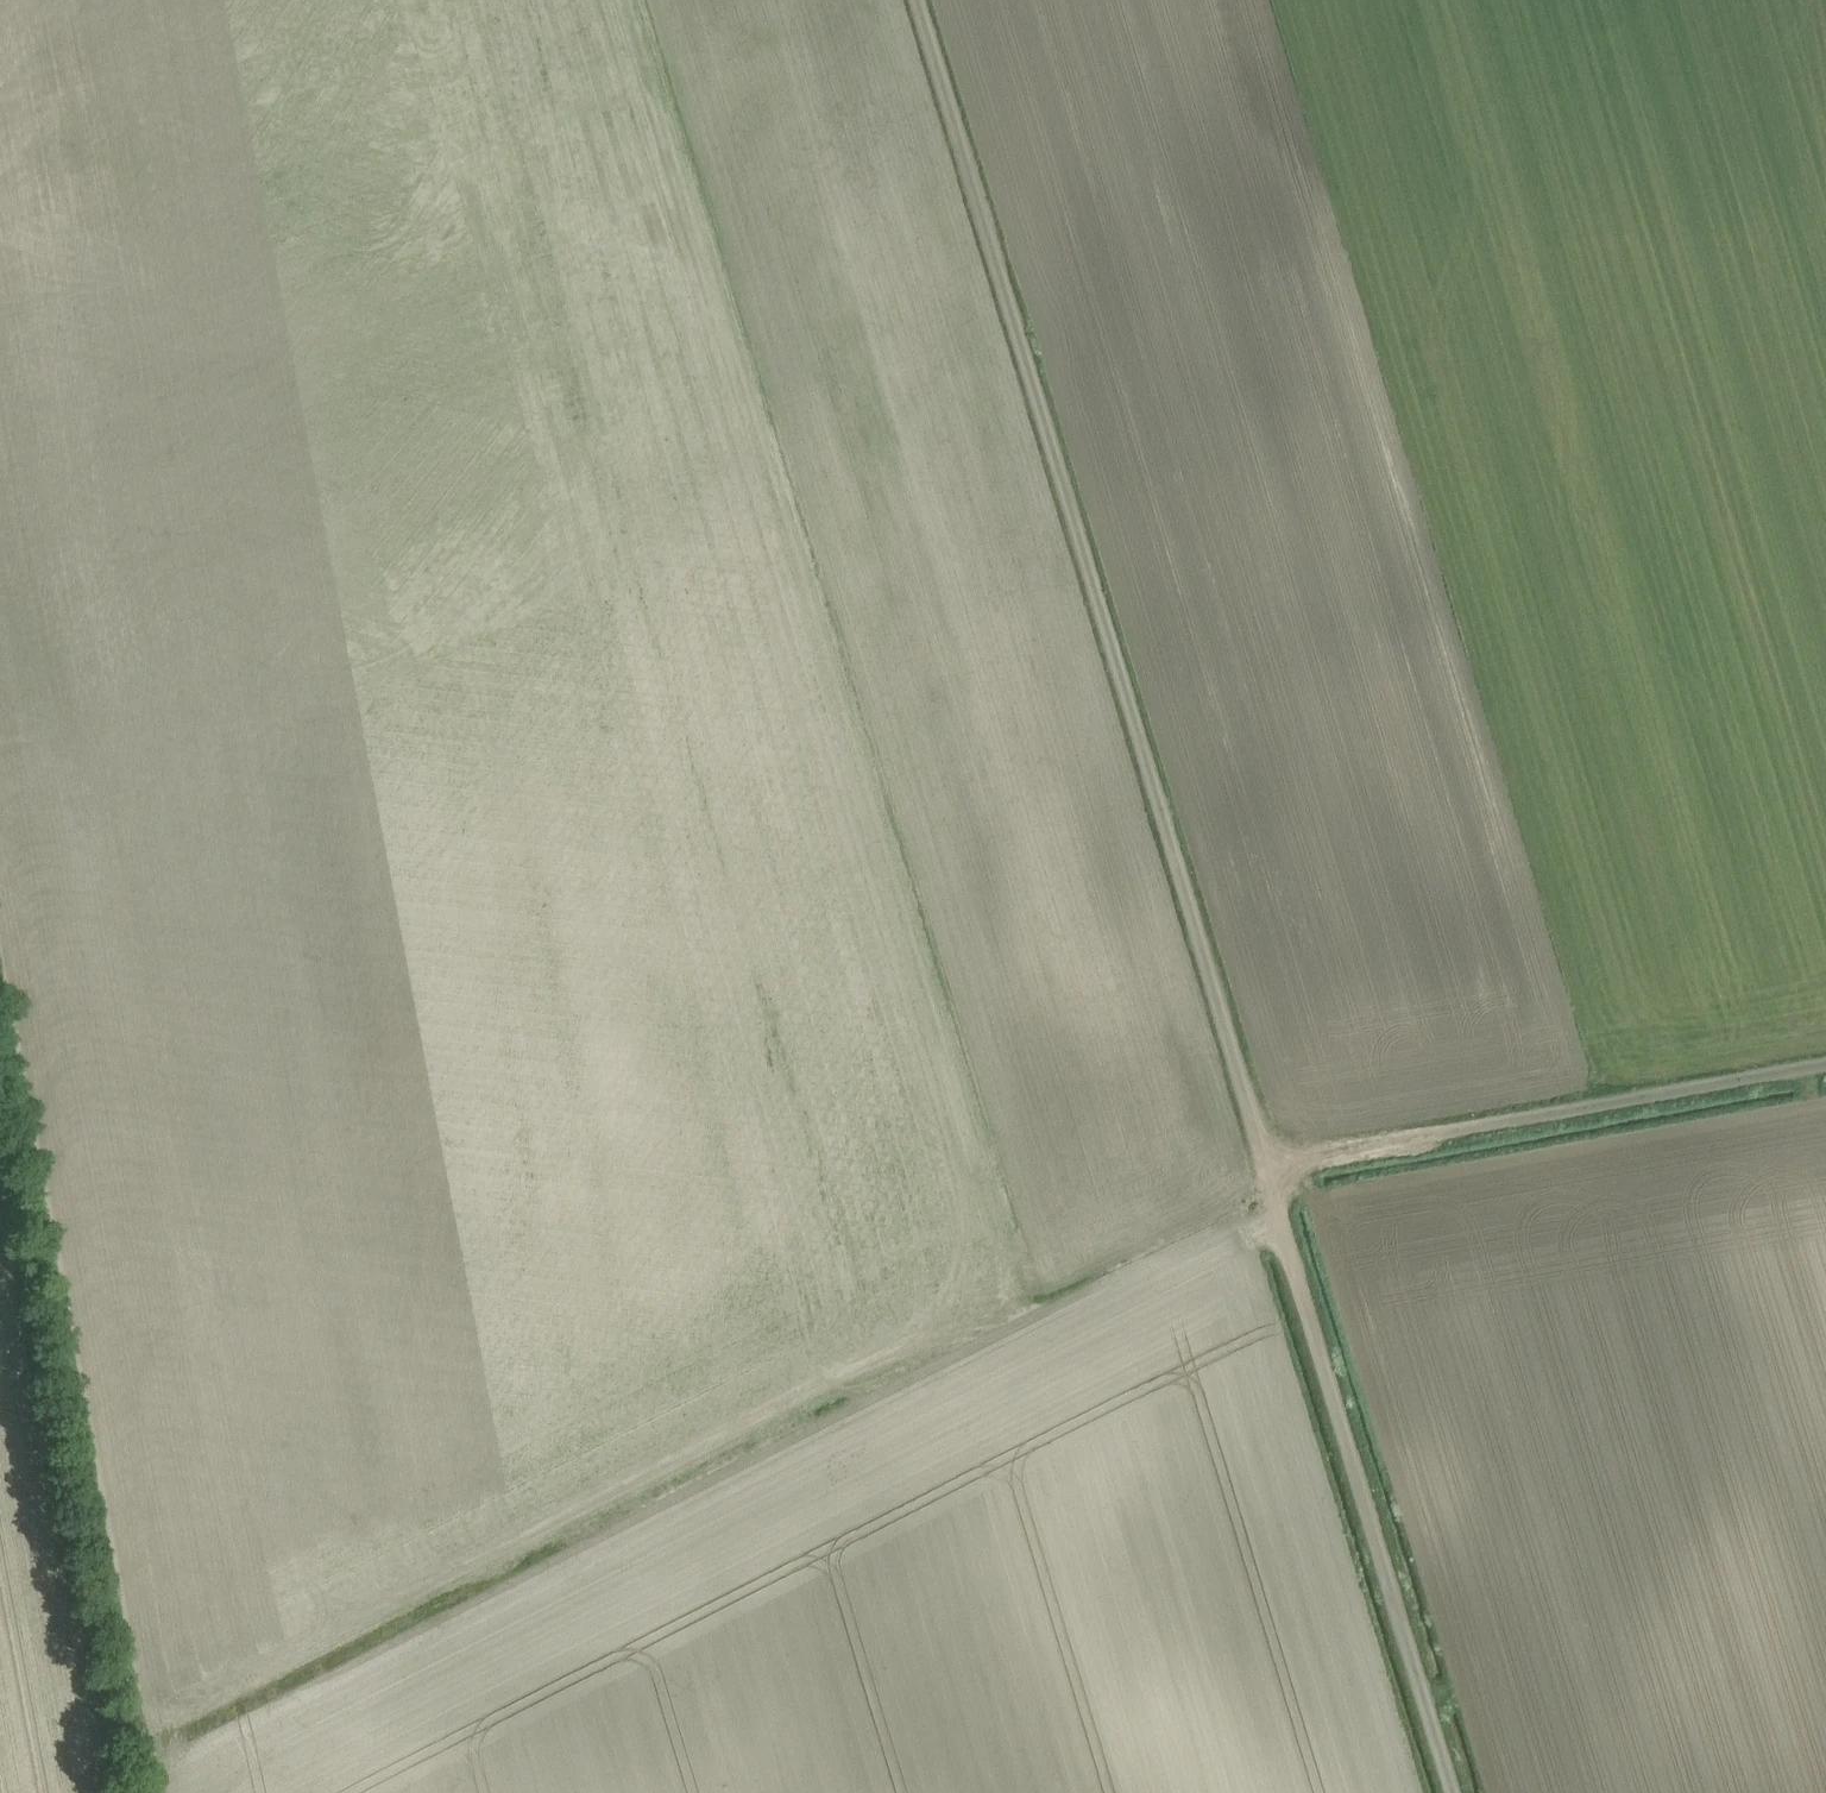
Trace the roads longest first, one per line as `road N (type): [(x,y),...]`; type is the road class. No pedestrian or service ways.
road 1 (track): [(1825,1064),(1268,1166),(917,0)]
road 2 (unclassified): [(1268,1166),(1454,1792)]

